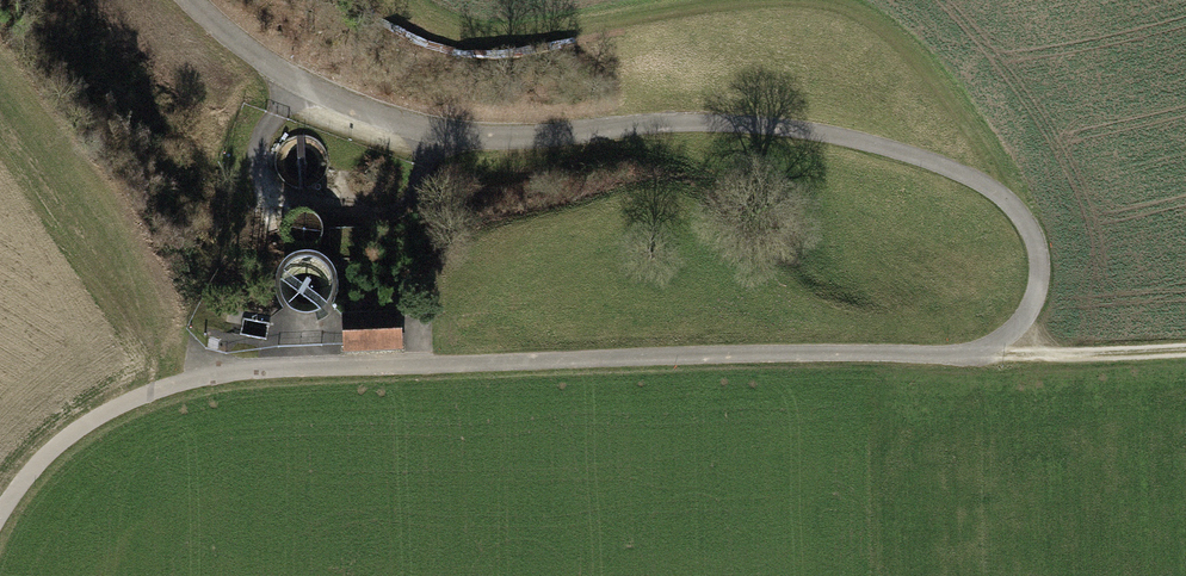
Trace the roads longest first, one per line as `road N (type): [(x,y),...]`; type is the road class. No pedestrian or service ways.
road 1 (track): [(189,0),(283,72),(414,130),(558,134),(732,116),(977,175),(1016,205),(1034,261),(1027,309),(996,351),(254,370),(179,384),(117,405),(68,436),(23,479),(0,514)]
road 2 (track): [(996,351),(1185,348)]

